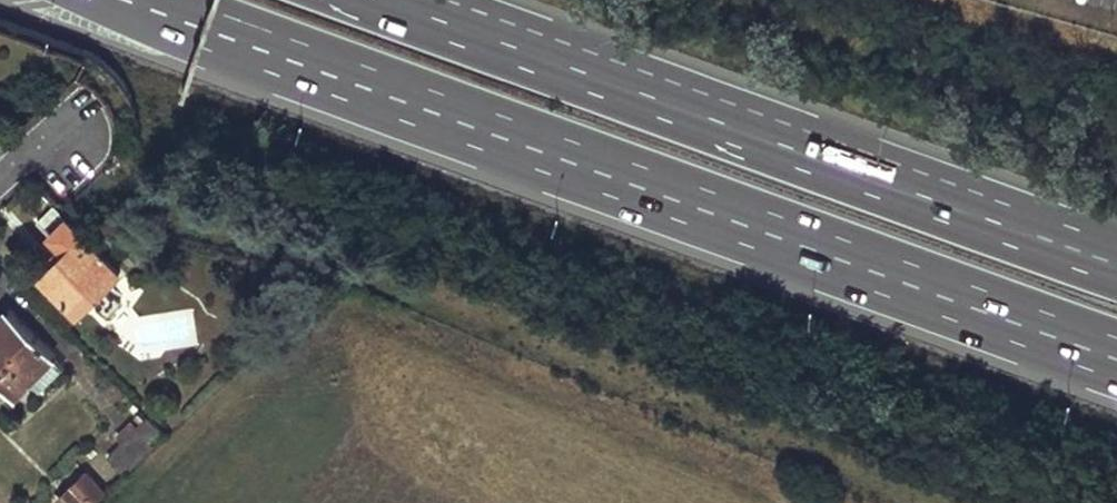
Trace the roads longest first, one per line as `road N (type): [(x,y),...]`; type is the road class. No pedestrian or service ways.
road 1 (motorway): [(150,0),(1034,332)]
road 2 (motorway): [(1116,265),(386,0)]

